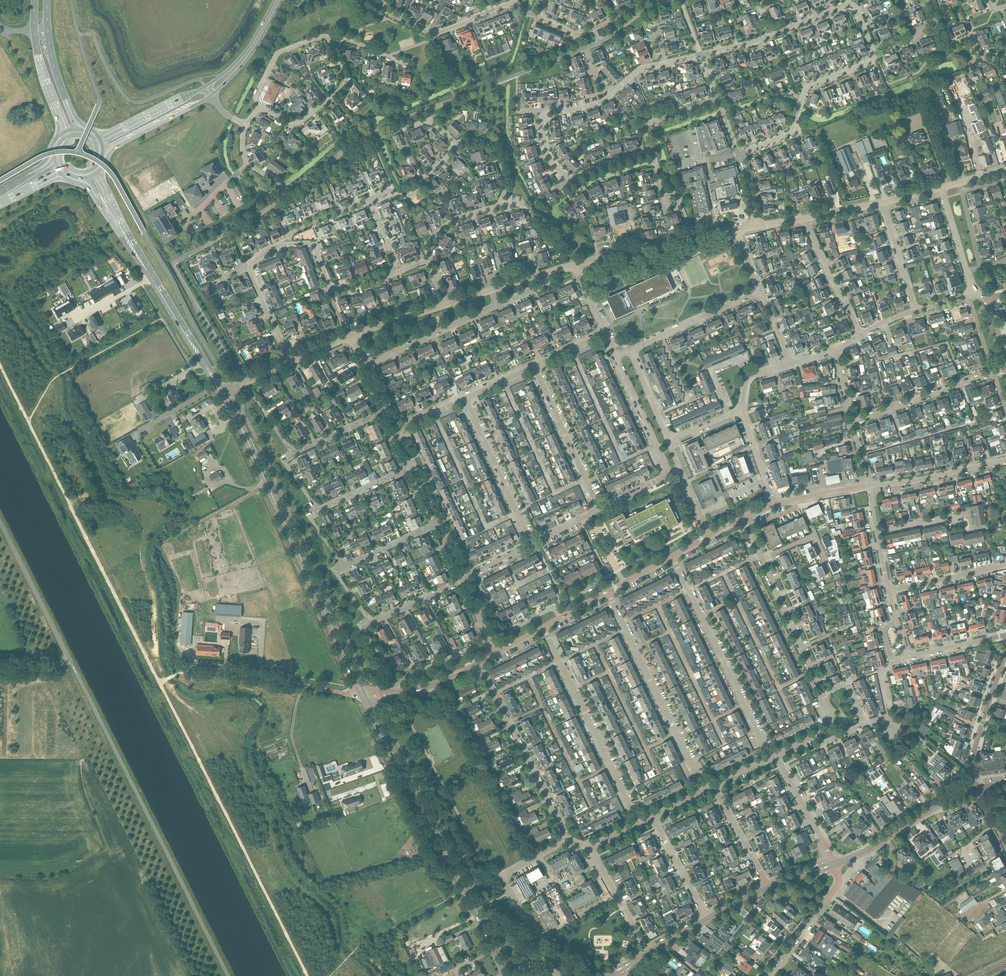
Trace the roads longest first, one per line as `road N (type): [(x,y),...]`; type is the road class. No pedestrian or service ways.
road 1 (tertiary): [(363,694),(222,393)]
road 2 (tertiary): [(505,975),(363,694)]
road 3 (residential): [(769,758),(673,557)]
road 4 (residential): [(704,790),(608,592)]
road 5 (residential): [(638,822),(543,627)]
road 6 (residential): [(567,839),(477,665)]
road 7 (residential): [(177,675),(223,671),(363,694)]
road 8 (residential): [(557,975),(502,876),(567,839)]
road 9 (residential): [(739,155),(790,134),(808,86),(870,61),(872,48)]
road 10 (tertiary): [(575,266),(736,231)]
road 11 (residential): [(532,545),(464,398)]
road 12 (unclassified): [(834,865),(974,788)]
road 13 (residential): [(601,510),(534,366)]
road 14 (residential): [(544,114),(546,150),(571,180),(648,150)]
road 15 (residential): [(70,661),(0,523)]
road 16 (residential): [(853,422),(994,373)]
road 17 (residential): [(823,694),(762,558)]
road 18 (residential): [(364,366),(496,305)]
road 19 (residential): [(285,245),(314,246),(337,291),(399,271)]
road 20 (residential): [(630,350),(761,291)]
road 21 (residential): [(260,107),(295,123),(340,91),(343,76),(331,44)]
road 22 (residential): [(867,485),(1005,460)]
road 23 (unclassified): [(974,788),(975,751),(1005,654)]
road 24 (residential): [(768,975),(838,886),(834,865)]
road 25 (residential): [(672,475),(617,356)]
road 26 (residential): [(817,735),(823,745),(865,724),(847,683),(823,694)]
road 27 (residential): [(862,335),(805,219)]
road 28 (residential): [(834,865),(776,755)]
road 29 (residential): [(647,954),(589,847)]
road 30 (secondary): [(211,97),(253,52),(282,0)]
road 31 (residential): [(888,592),(1005,565)]
road 32 (residential): [(260,107),(256,94),(276,54),(321,36),(331,44)]
road 33 (residential): [(381,8),(434,33),(490,11)]

